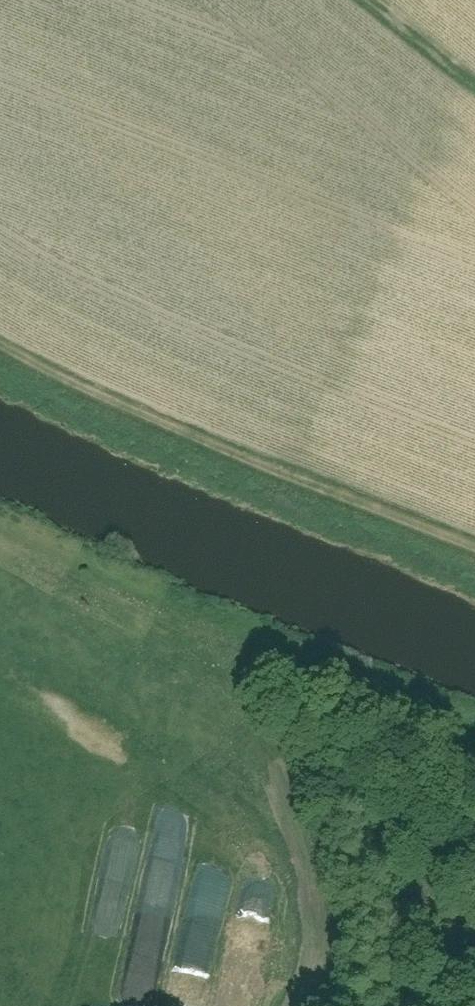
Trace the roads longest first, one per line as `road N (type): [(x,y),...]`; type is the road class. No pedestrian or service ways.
road 1 (residential): [(374,0),(474,82)]

